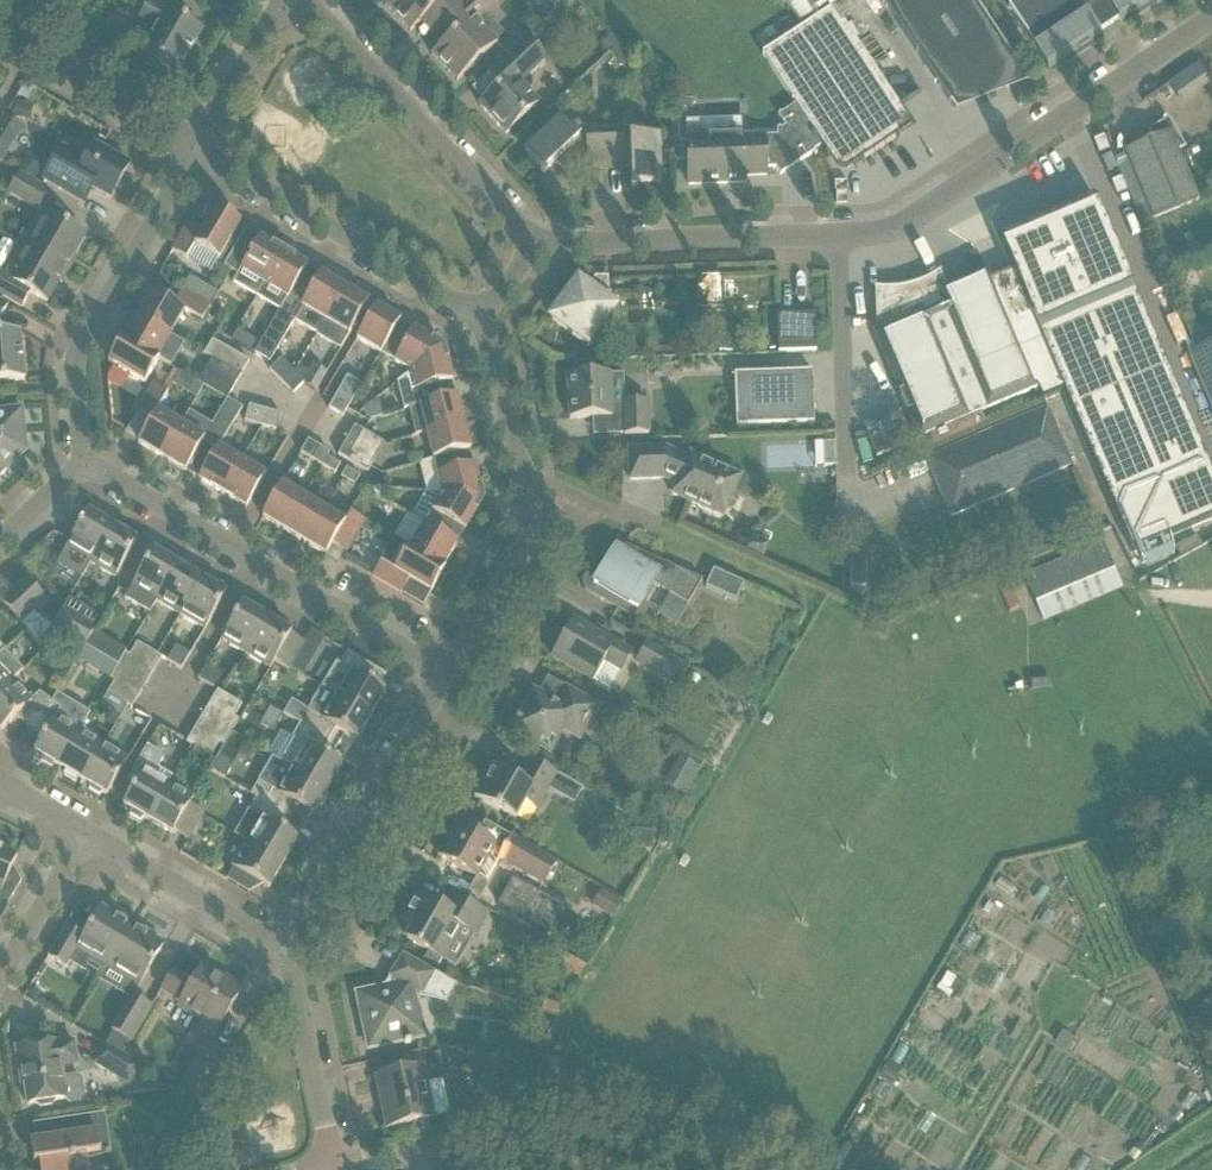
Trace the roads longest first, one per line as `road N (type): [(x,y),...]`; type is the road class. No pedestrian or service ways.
road 1 (residential): [(1211,19),(885,236),(838,238)]
road 2 (residential): [(448,674),(84,462)]
road 3 (residential): [(448,674),(527,533),(482,319)]
road 4 (track): [(774,1169),(645,1098),(434,1147)]
road 5 (residential): [(533,245),(291,0)]
road 6 (residential): [(84,462),(75,360),(196,151)]
road 7 (residential): [(482,319),(196,151)]
road 8 (residential): [(284,952),(448,674)]
road 9 (residential): [(838,238),(533,245)]
road 10 (residential): [(848,501),(838,238)]
road 11 (residential): [(284,952),(83,833)]
road 12 (residential): [(196,151),(0,38)]
road 13 (residential): [(334,1167),(284,952)]
road 14 (residential): [(196,151),(287,0)]
road 15 (unclassified): [(0,977),(83,833)]

